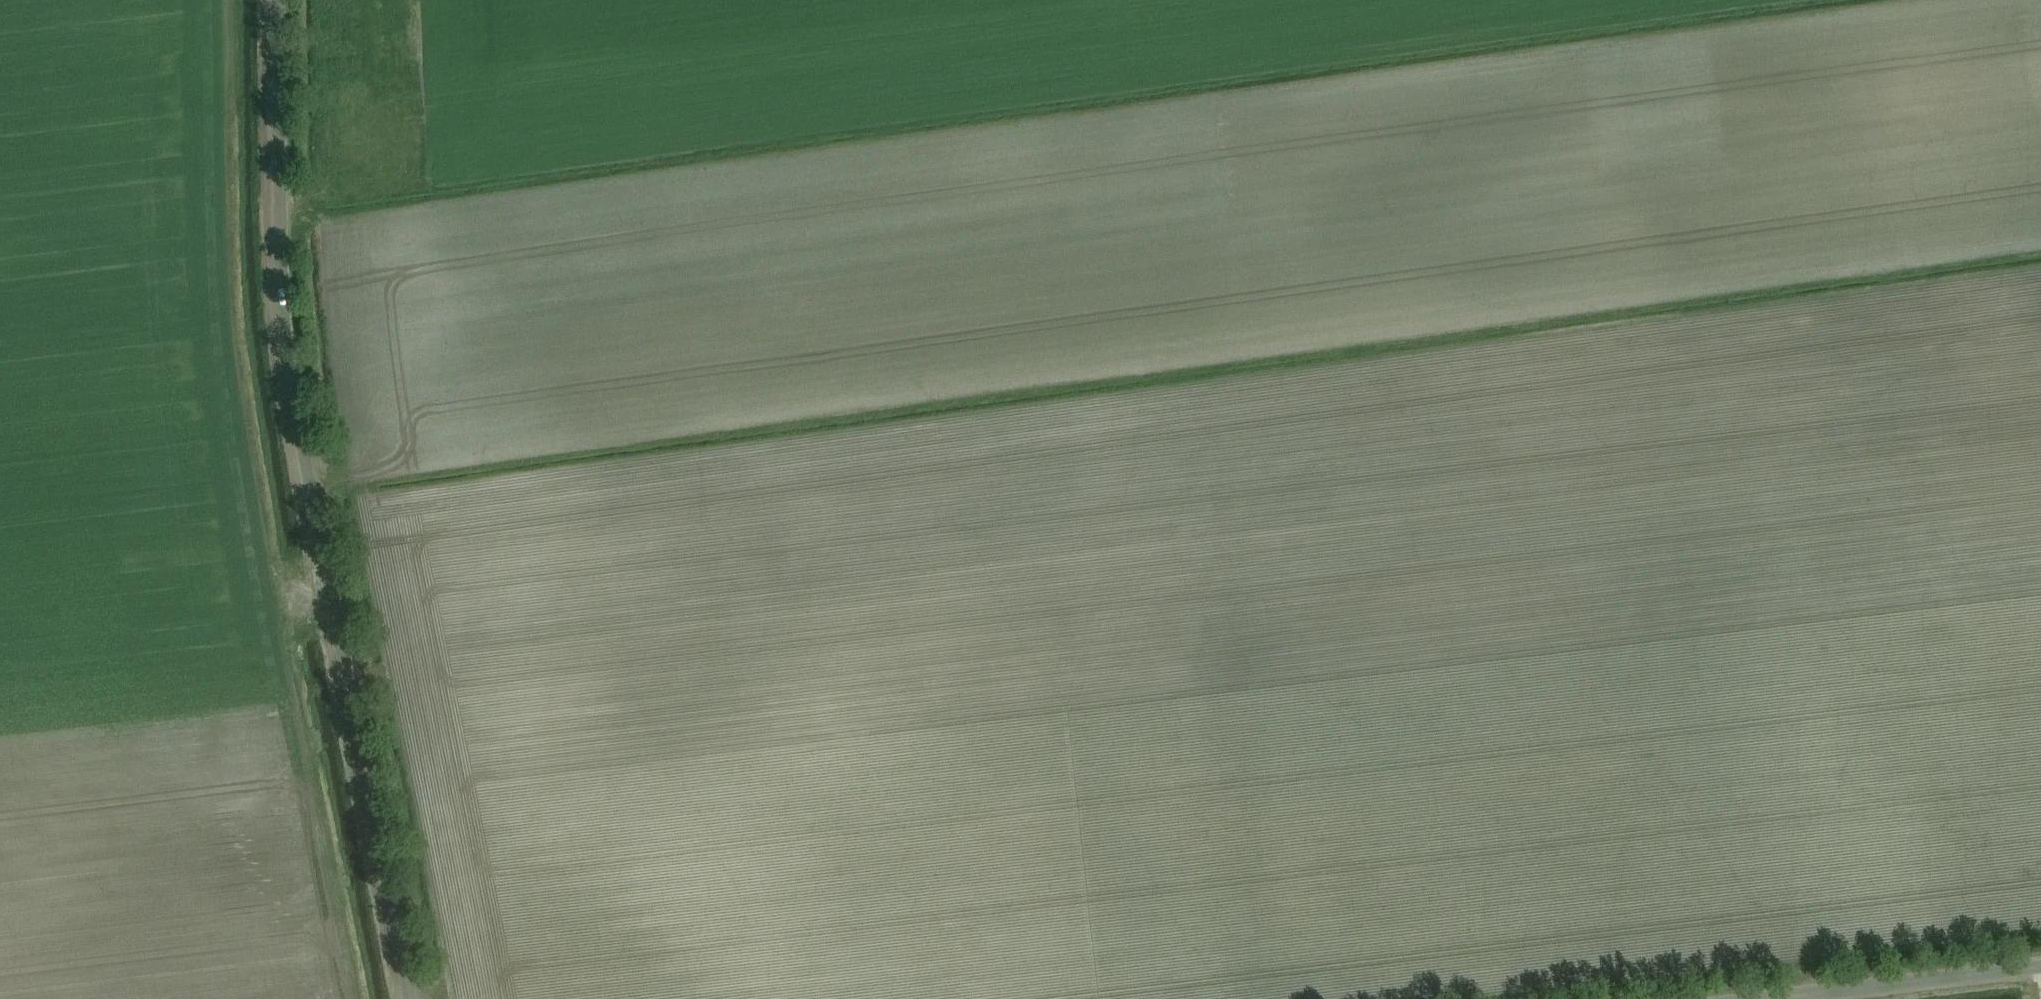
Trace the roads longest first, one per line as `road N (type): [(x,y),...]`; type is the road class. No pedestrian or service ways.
road 1 (unclassified): [(411,998),(292,390),(279,246),(276,0)]
road 2 (unclassified): [(1785,998),(2040,968)]

